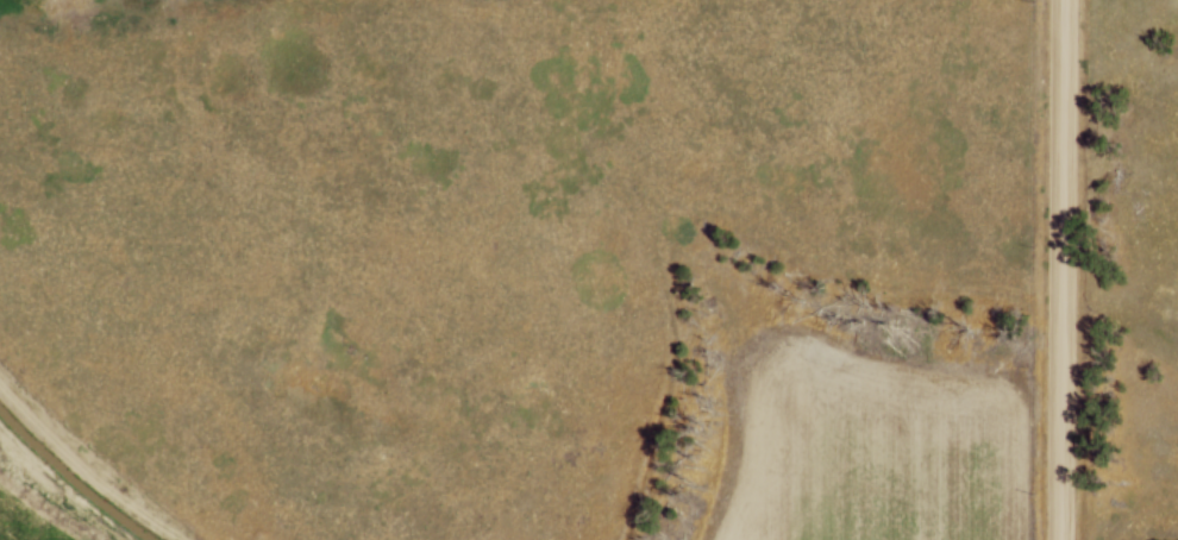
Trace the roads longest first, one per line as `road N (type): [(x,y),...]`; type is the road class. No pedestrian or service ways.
road 1 (residential): [(1046,539),(1052,0)]

